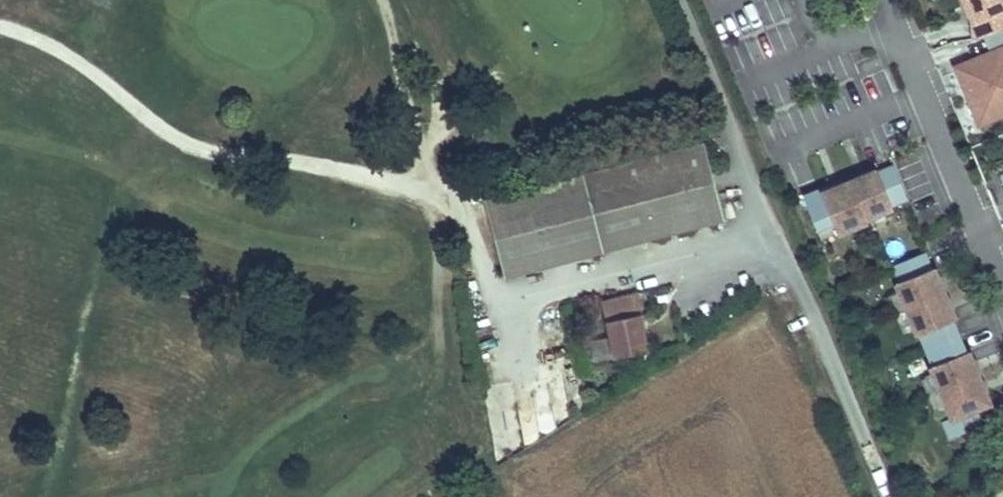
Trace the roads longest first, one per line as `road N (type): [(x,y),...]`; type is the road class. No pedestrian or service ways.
road 1 (residential): [(863,0),(888,16),(1002,287)]

